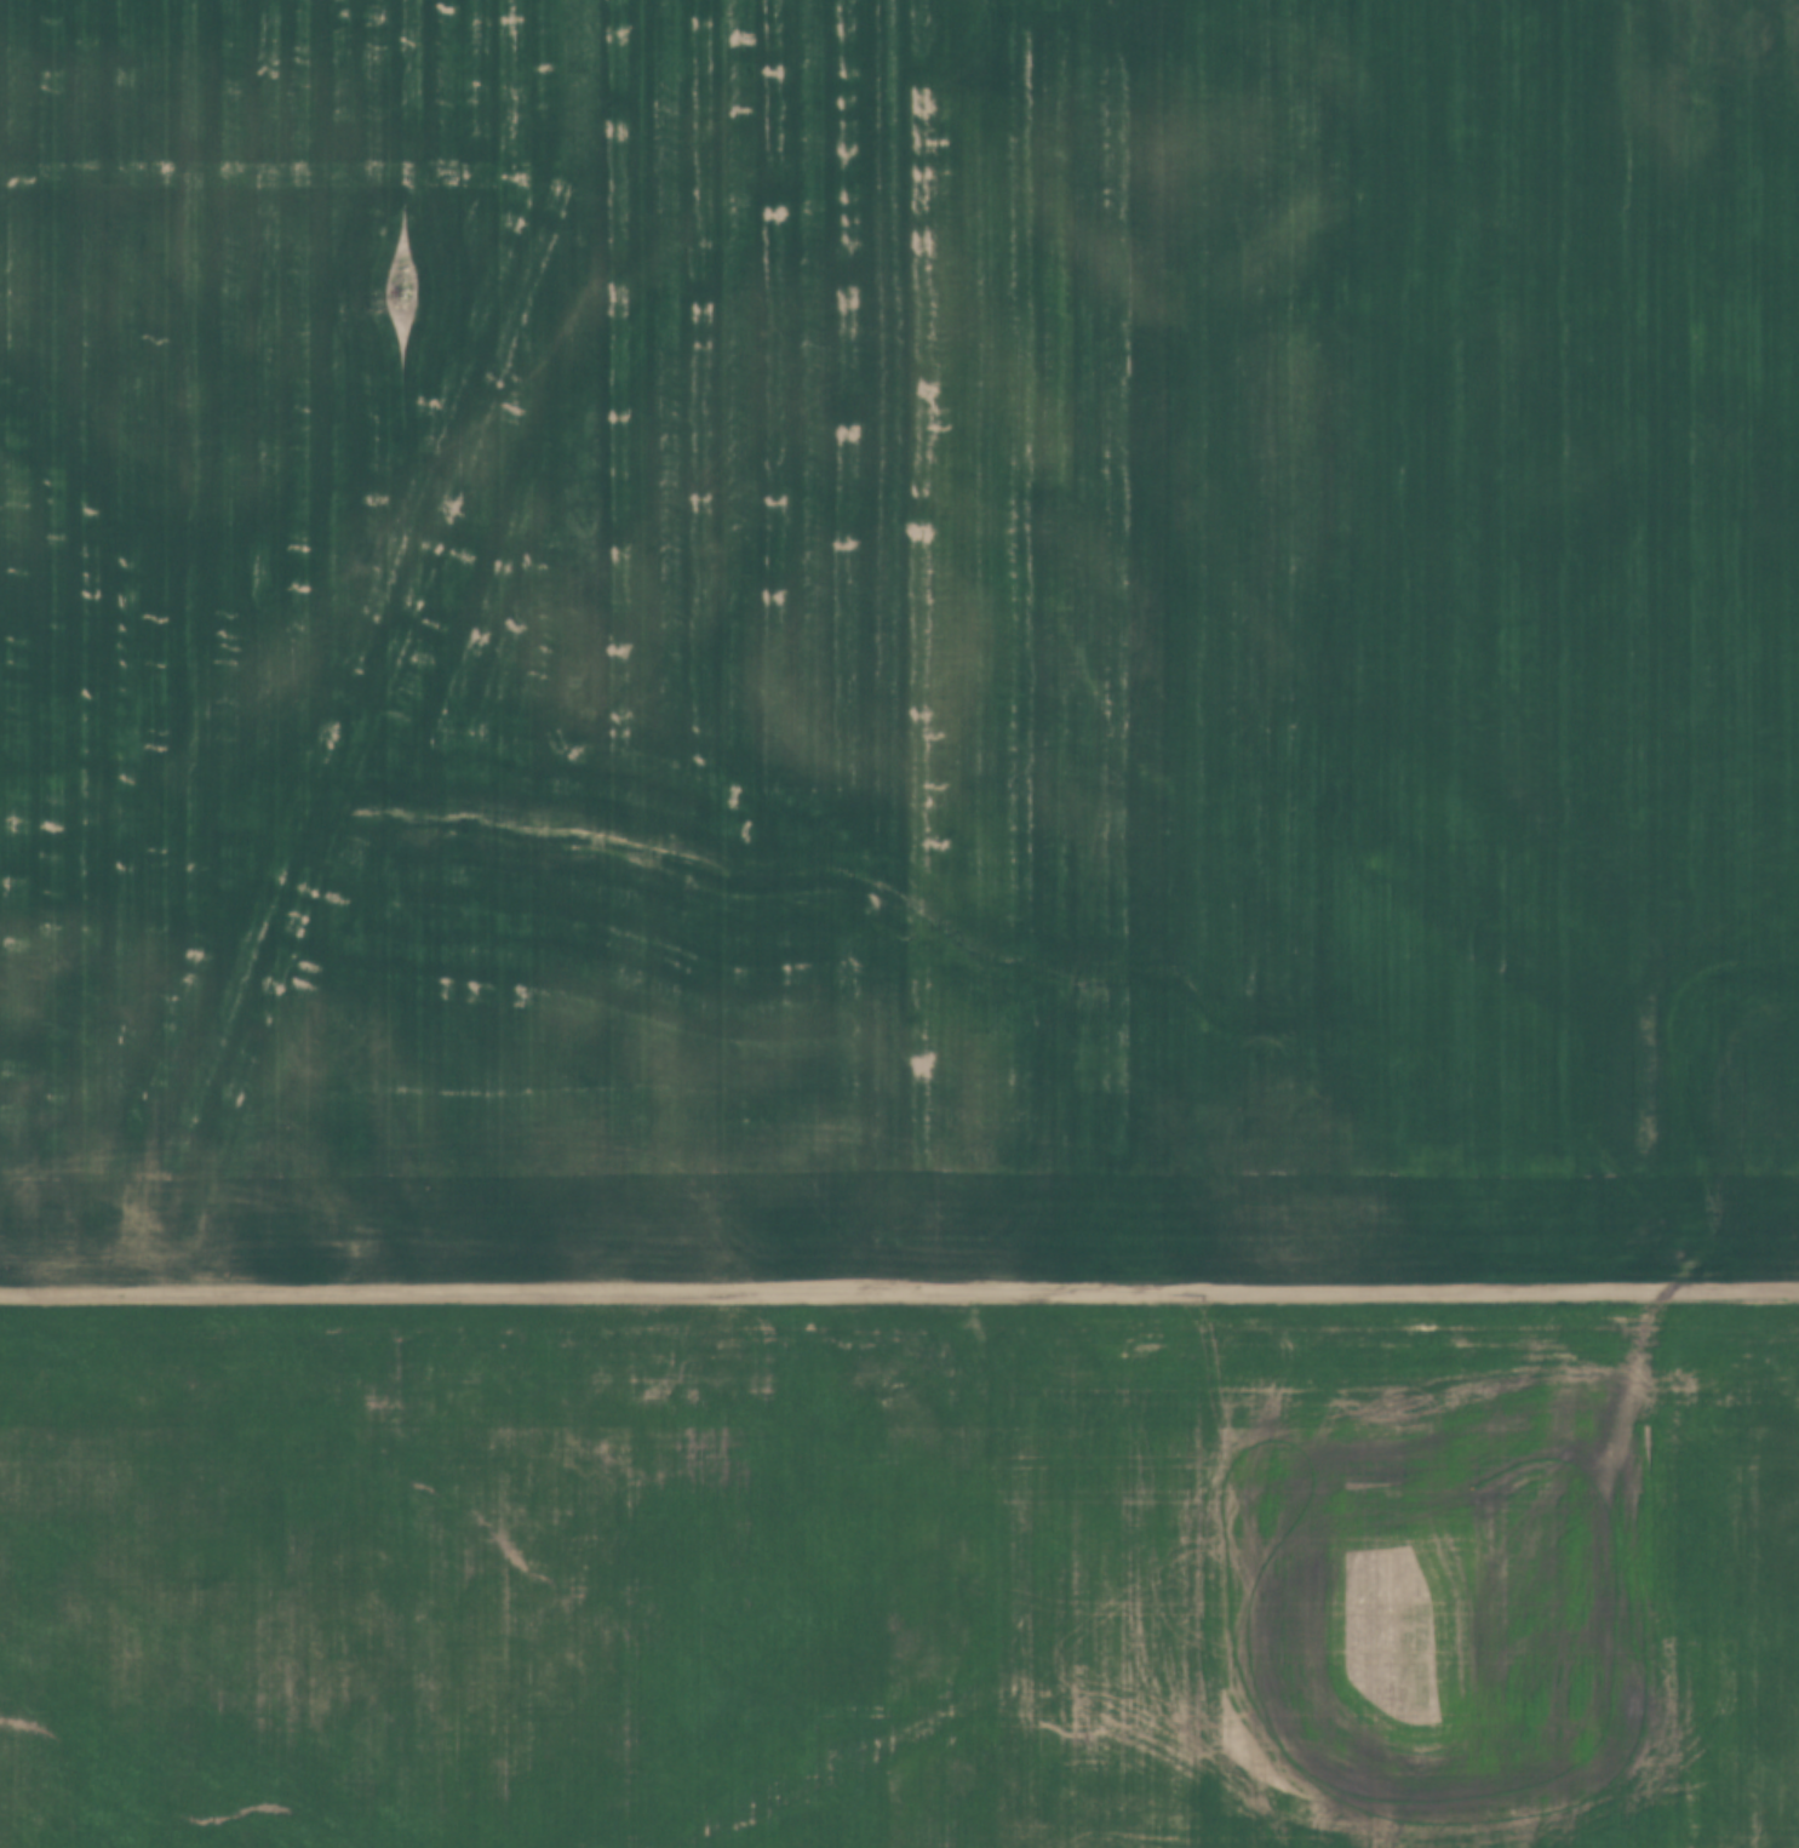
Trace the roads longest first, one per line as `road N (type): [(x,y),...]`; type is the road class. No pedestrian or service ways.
road 1 (track): [(1798,1293),(0,1293)]

